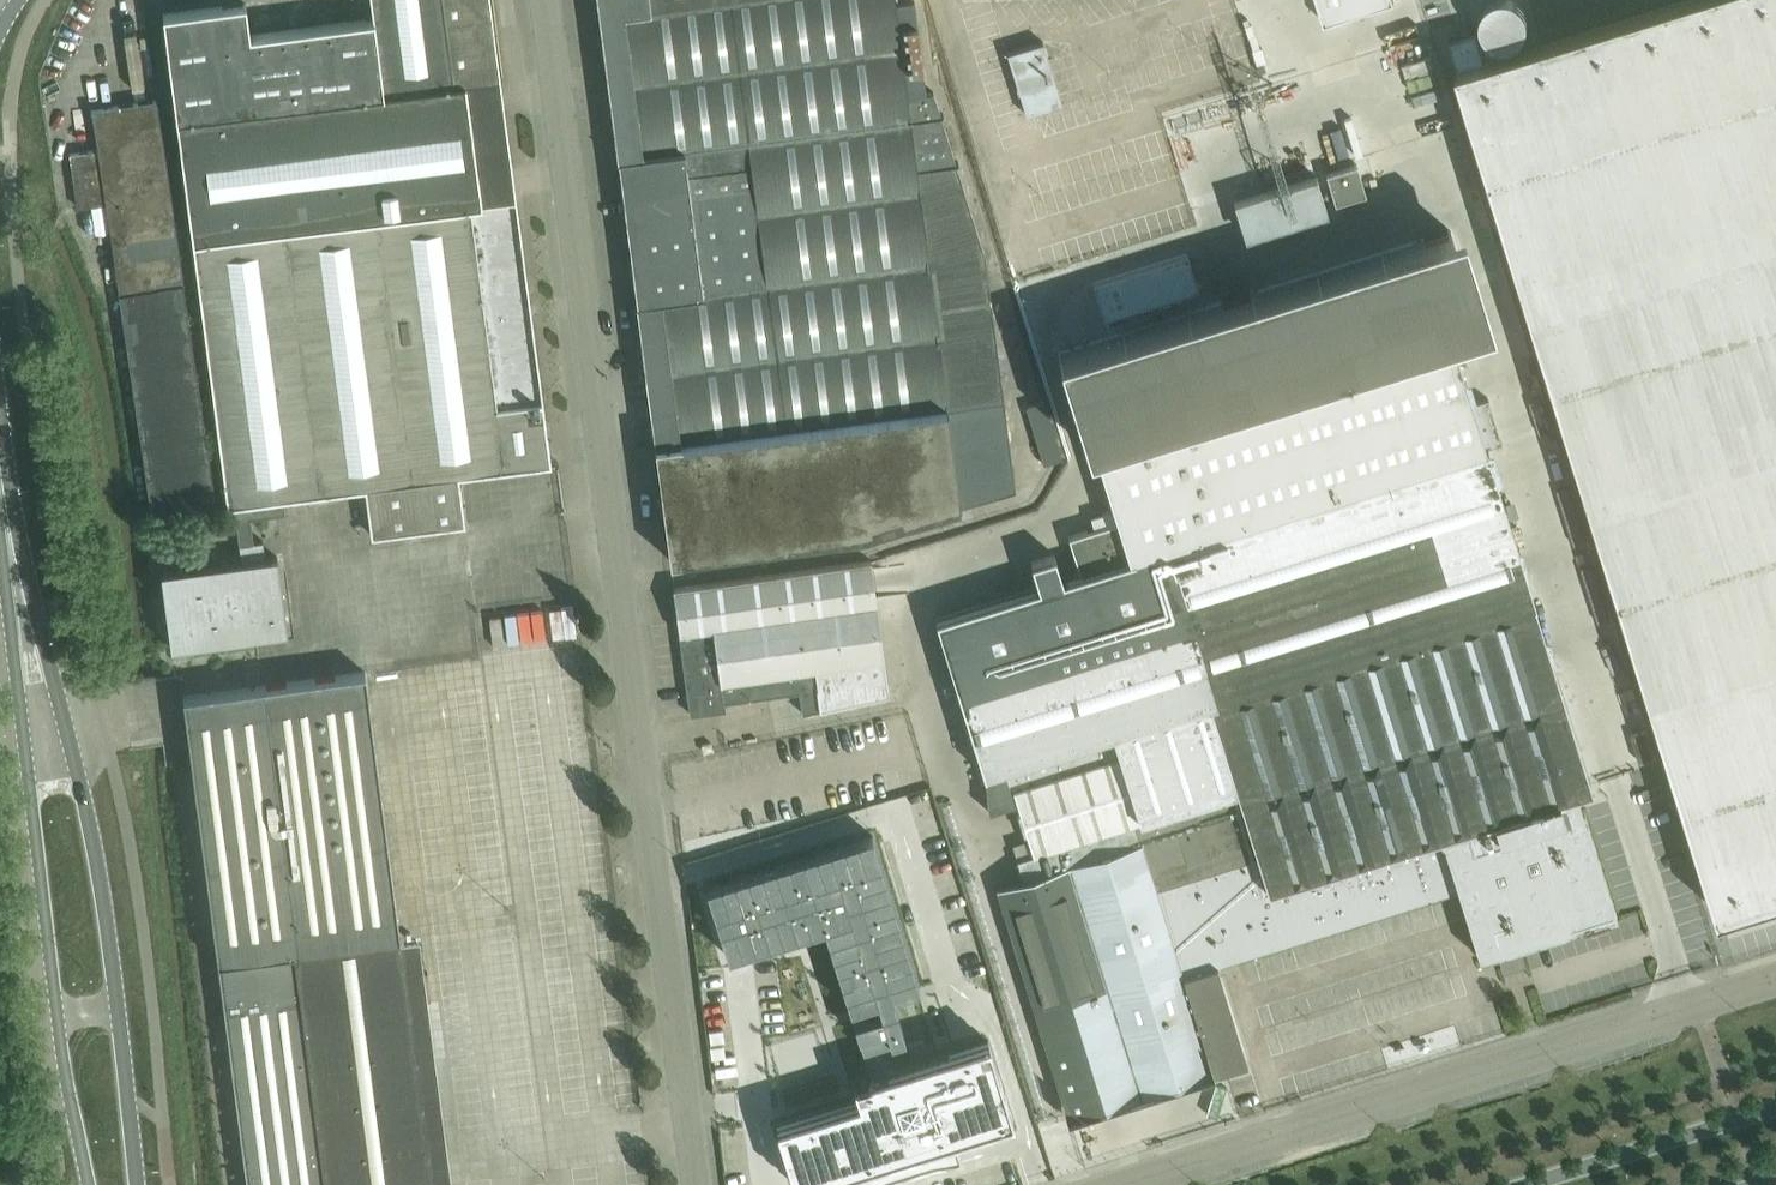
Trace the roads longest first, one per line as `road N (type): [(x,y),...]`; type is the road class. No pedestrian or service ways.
road 1 (unclassified): [(695,1184),(543,0)]
road 2 (unclassified): [(1111,1184),(1775,979)]
road 3 (secondary): [(118,1008),(67,727),(11,524)]
road 4 (secondary): [(11,524),(22,736),(56,1014)]
road 5 (tertiary): [(1775,1110),(1533,1184)]
road 6 (secondary): [(136,1184),(118,1008)]
road 7 (secondary): [(56,1014),(88,1184)]

